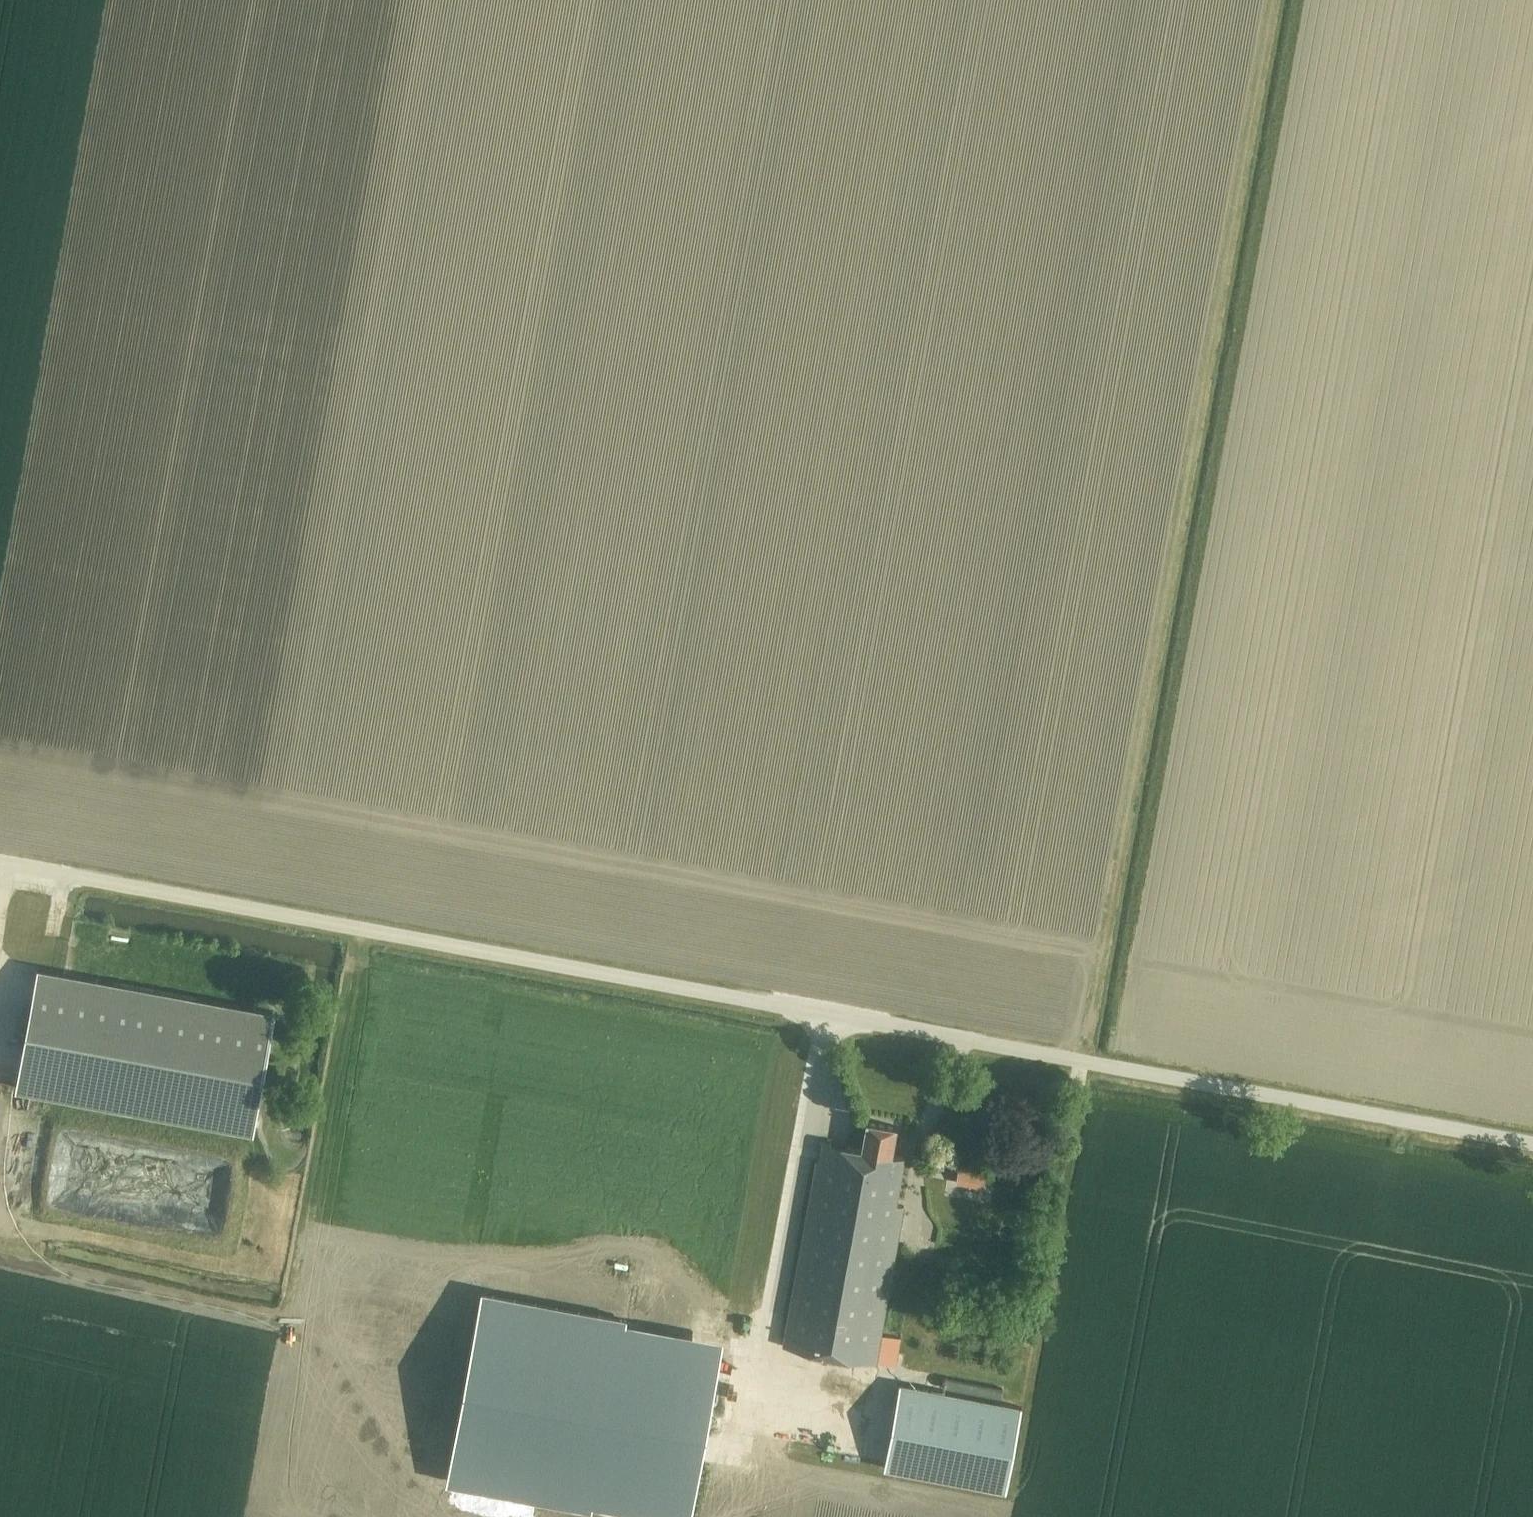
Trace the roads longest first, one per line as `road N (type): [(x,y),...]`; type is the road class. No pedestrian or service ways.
road 1 (unclassified): [(1532,1144),(0,863)]

